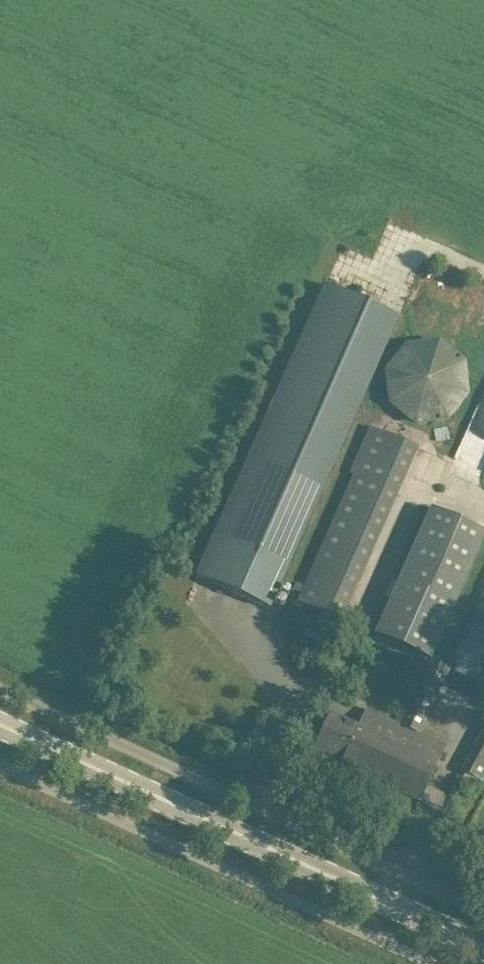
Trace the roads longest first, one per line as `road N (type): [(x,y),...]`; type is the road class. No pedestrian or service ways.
road 1 (primary): [(483,946),(0,724)]
road 2 (unclassified): [(483,912),(0,690)]
road 3 (unclassified): [(0,764),(433,963)]

